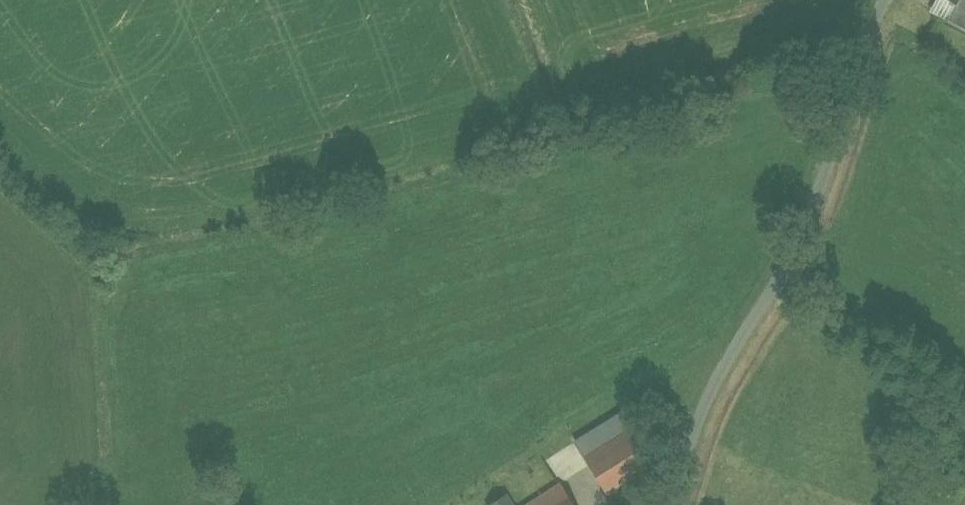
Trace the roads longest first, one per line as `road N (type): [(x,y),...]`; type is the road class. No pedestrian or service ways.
road 1 (residential): [(884,0),(861,44),(797,242),(702,416),(667,504)]

